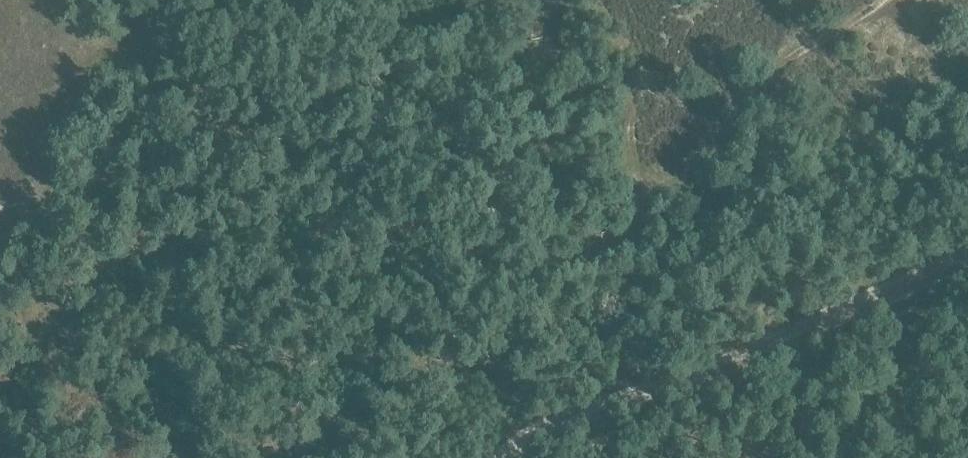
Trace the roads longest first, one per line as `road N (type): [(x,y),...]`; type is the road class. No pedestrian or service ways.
road 1 (track): [(500,457),(557,423),(728,364),(967,258)]

